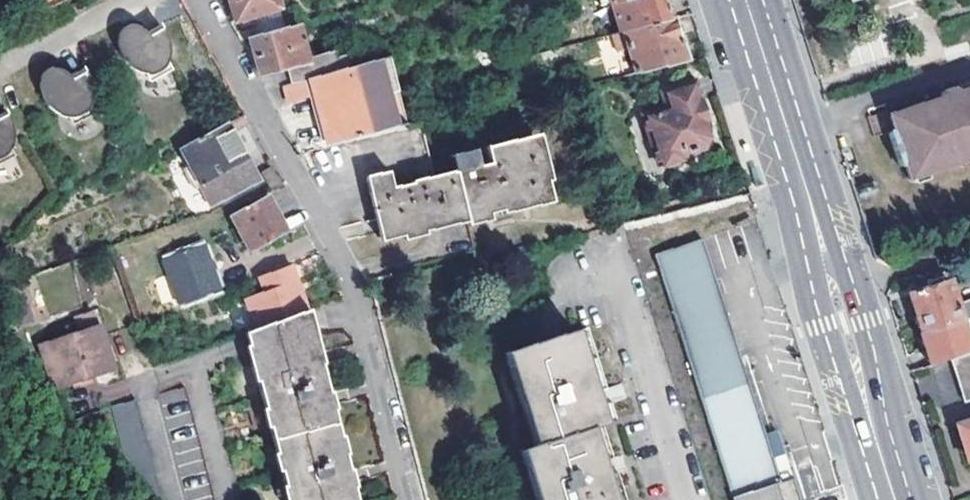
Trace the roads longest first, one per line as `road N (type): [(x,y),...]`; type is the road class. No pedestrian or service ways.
road 1 (residential): [(406,499),(349,273),(201,0)]
road 2 (secondary): [(745,0),(895,499)]
road 3 (residential): [(688,499),(603,236)]

